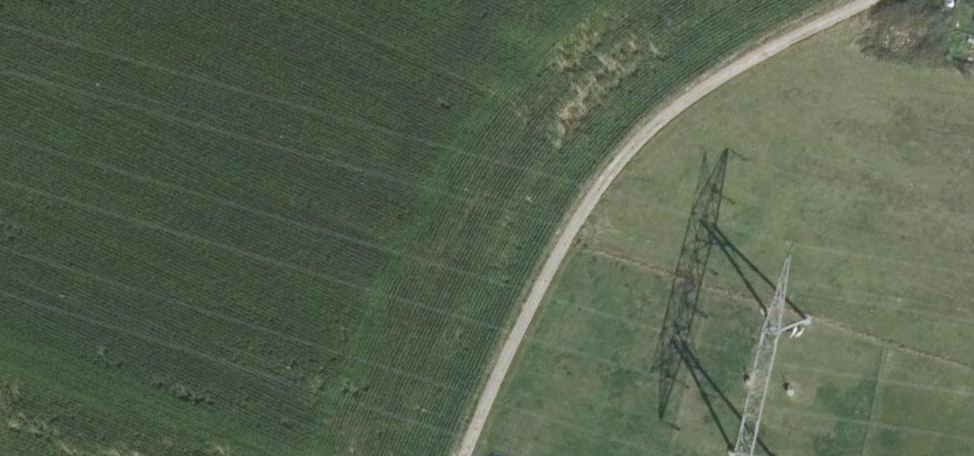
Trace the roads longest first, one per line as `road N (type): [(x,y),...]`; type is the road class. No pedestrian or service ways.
road 1 (residential): [(873,0),(680,98),(615,156),(552,258),(463,455)]

